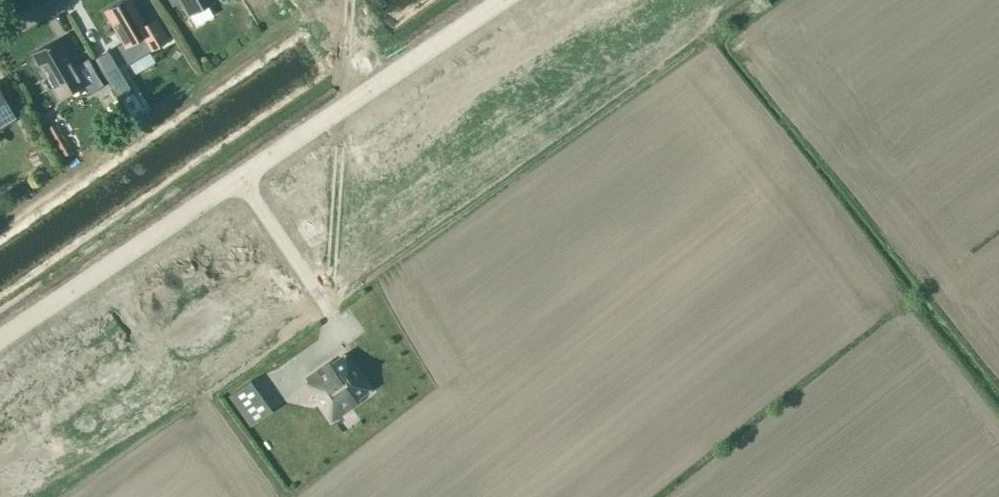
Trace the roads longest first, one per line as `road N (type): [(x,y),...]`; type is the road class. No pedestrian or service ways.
road 1 (unknown): [(572,0),(0,387)]

